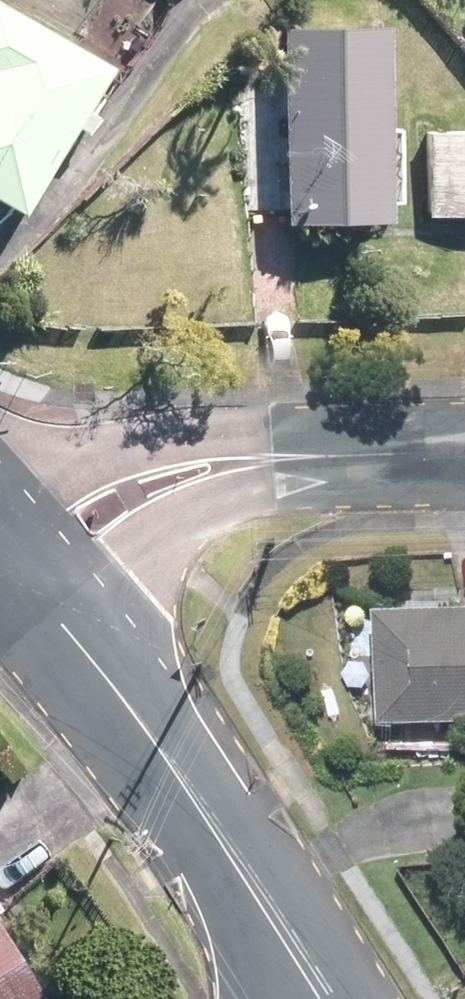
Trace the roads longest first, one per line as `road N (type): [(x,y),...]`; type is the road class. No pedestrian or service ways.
road 1 (tertiary): [(322,998),(175,769),(37,592)]
road 2 (unclassified): [(0,481),(61,453),(181,430),(464,455)]
road 3 (unclassified): [(464,460),(212,488),(37,592)]

